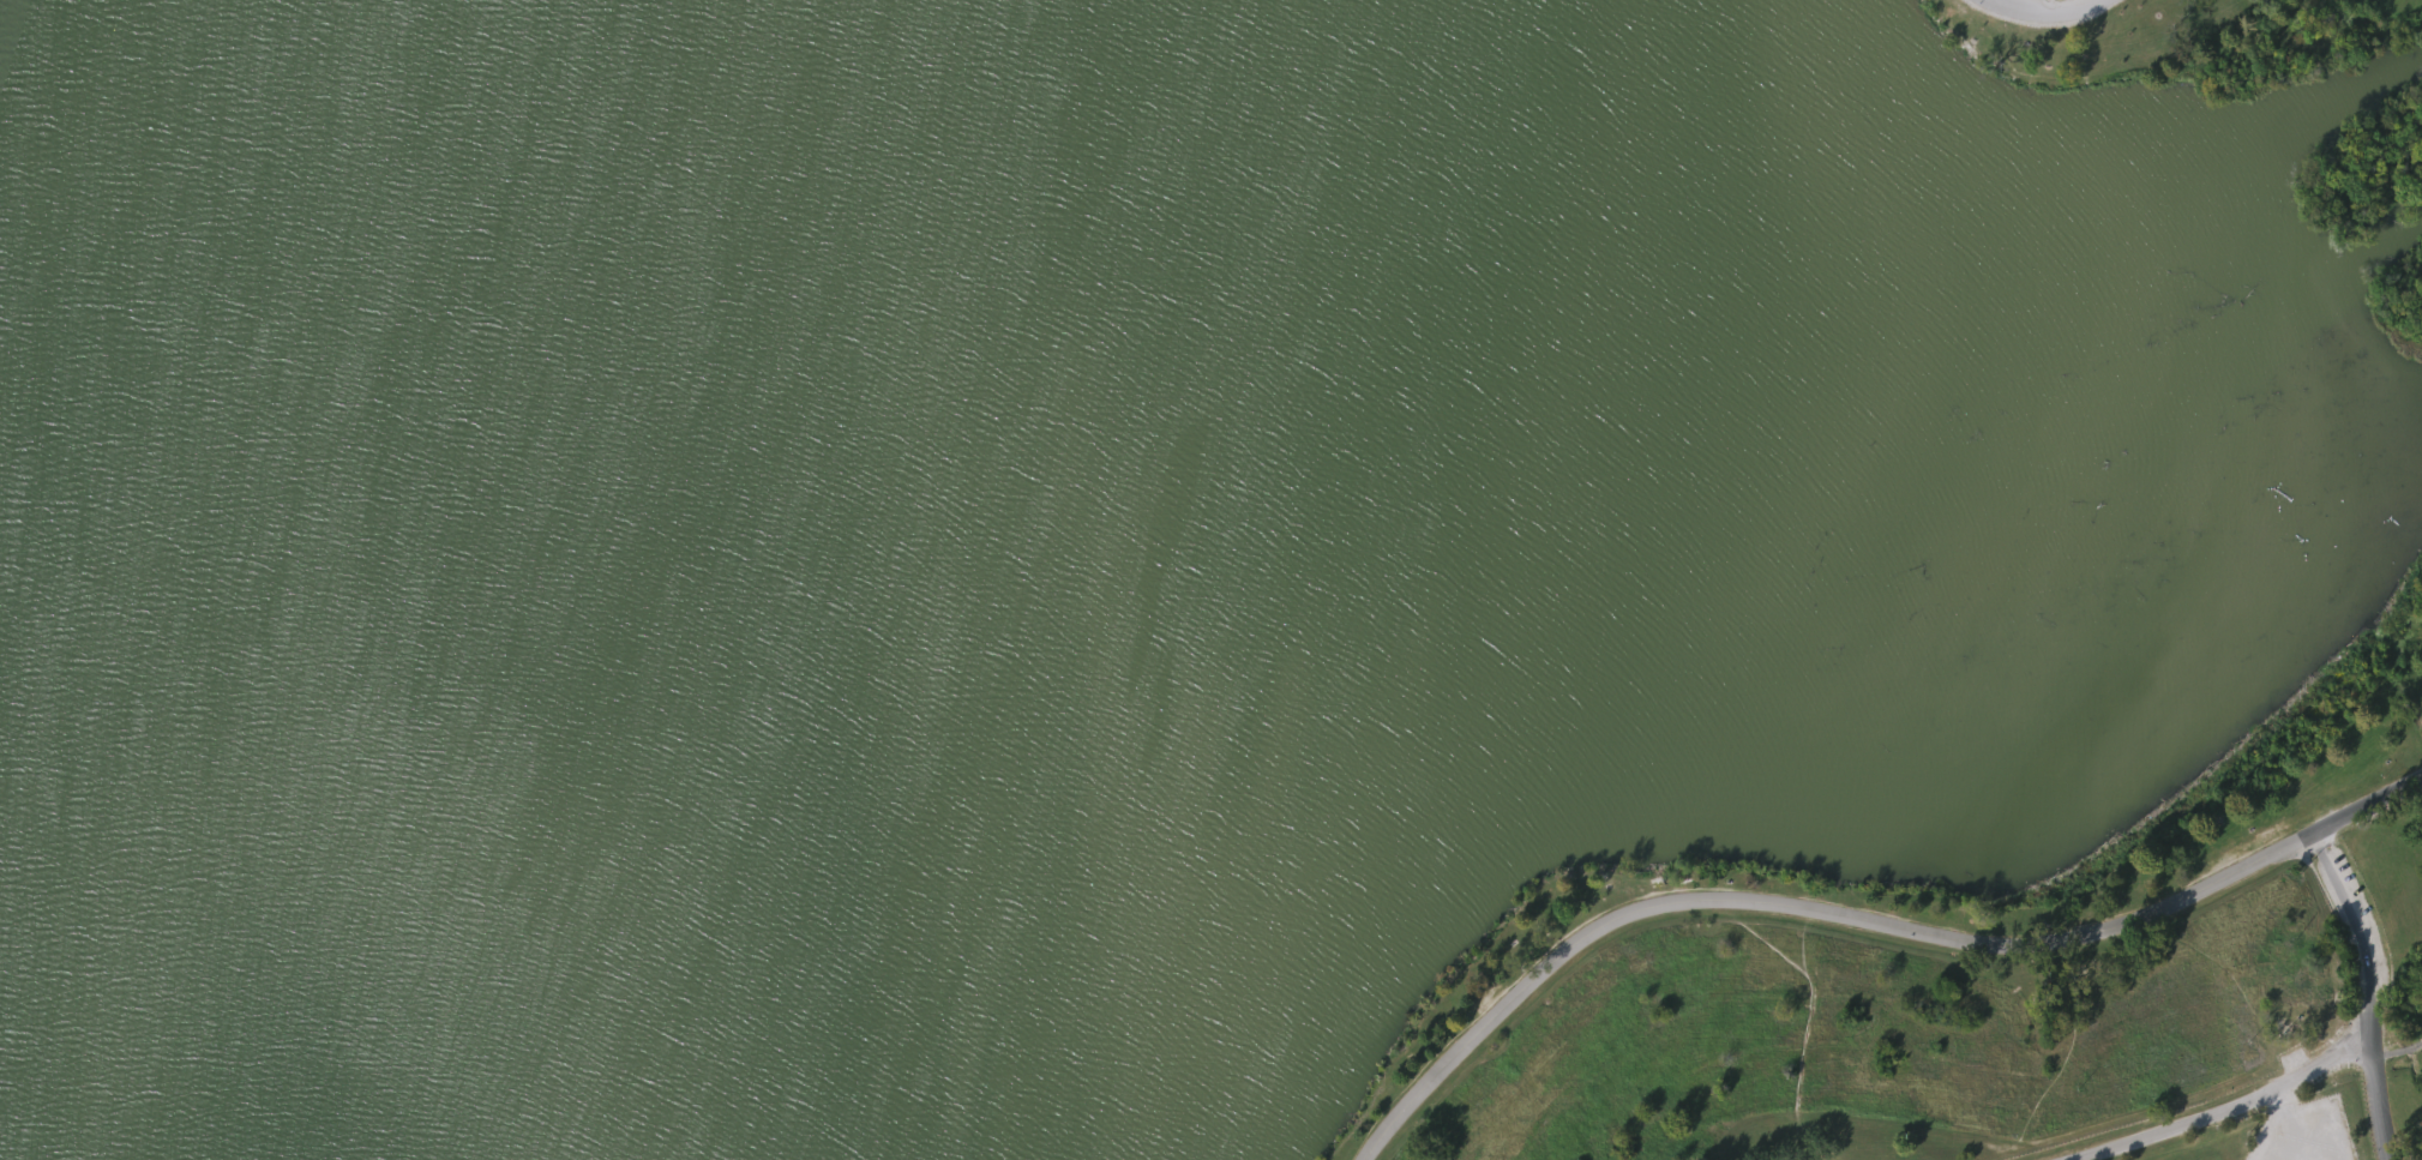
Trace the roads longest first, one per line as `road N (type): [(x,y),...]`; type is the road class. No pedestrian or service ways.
road 1 (residential): [(2389,1159),(2360,942),(2318,852)]

